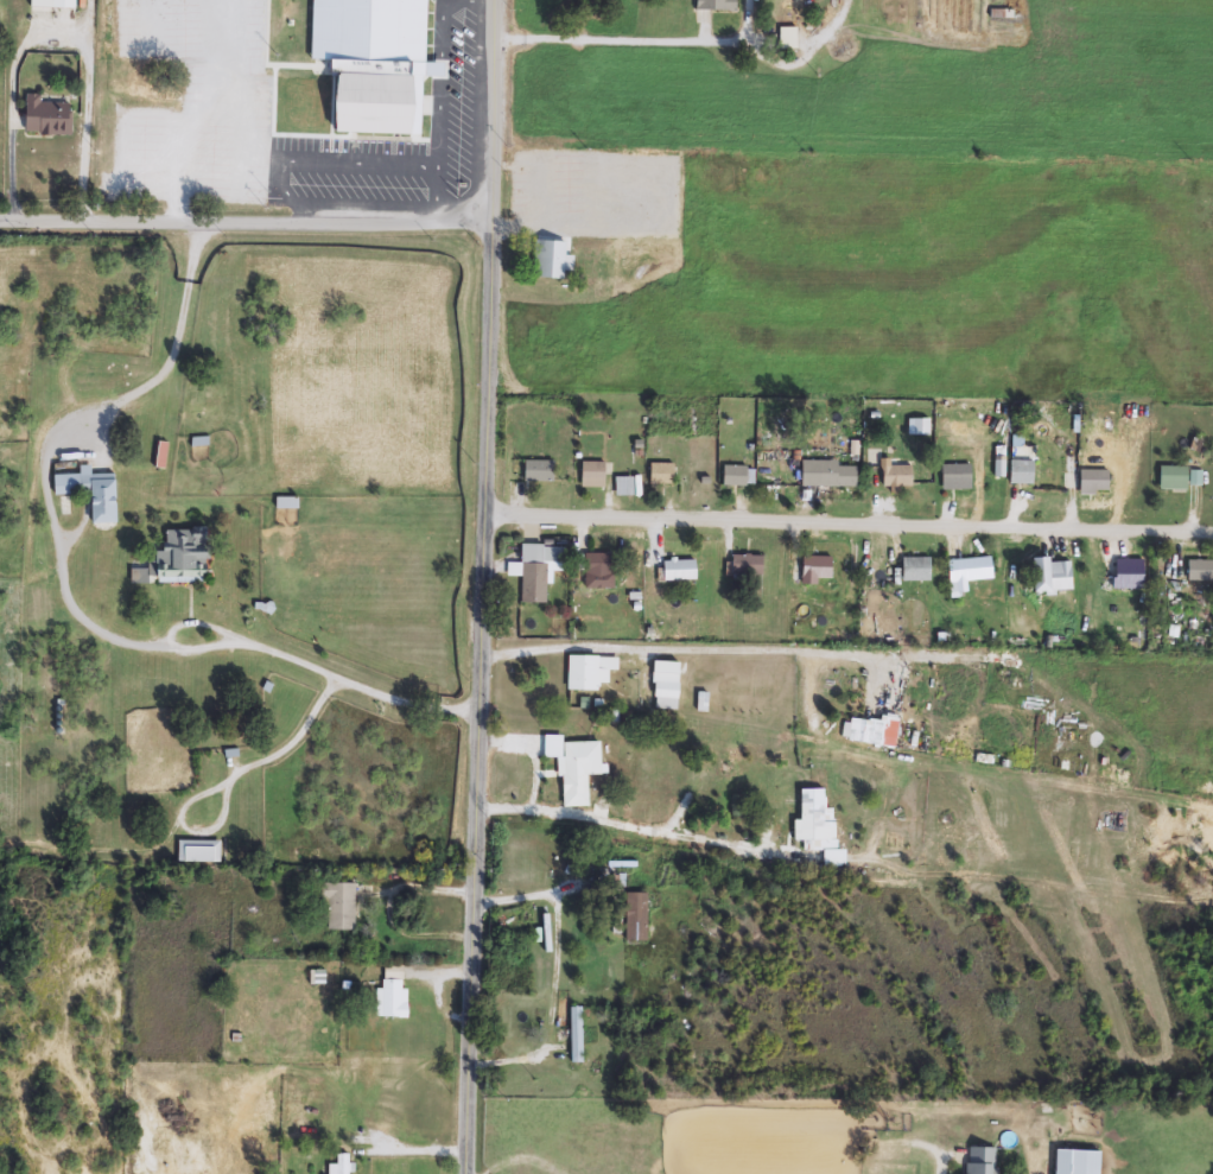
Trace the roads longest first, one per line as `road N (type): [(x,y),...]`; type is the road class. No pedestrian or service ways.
road 1 (tertiary): [(469,1173),(494,0)]
road 2 (residential): [(485,514),(1212,533)]
road 3 (residential): [(0,221),(491,224)]

